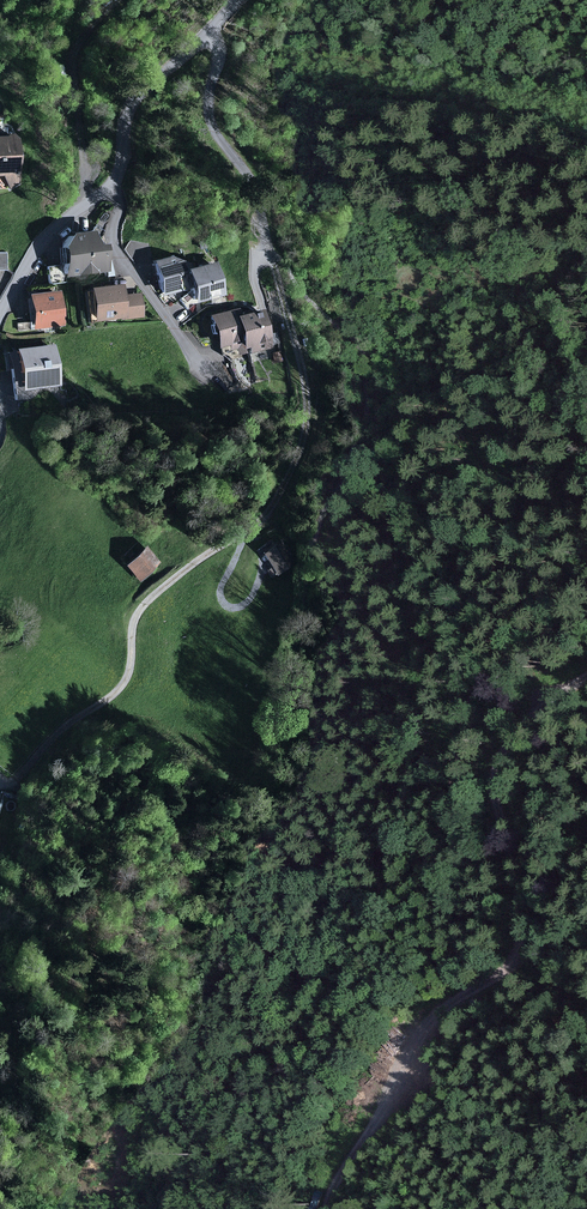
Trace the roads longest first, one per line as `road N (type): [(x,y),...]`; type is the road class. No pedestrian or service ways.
road 1 (residential): [(219,21),(221,105),(281,269),(308,382),(301,458),(278,511),(140,613),(136,669),(101,709),(23,787),(0,771)]
road 2 (track): [(586,673),(538,705),(496,761),(491,784),(517,879),(521,950),(512,966),(439,1010),(406,1076),(340,1170),(327,1208)]
road 3 (residential): [(0,323),(43,246),(118,178),(136,110),(219,21)]

